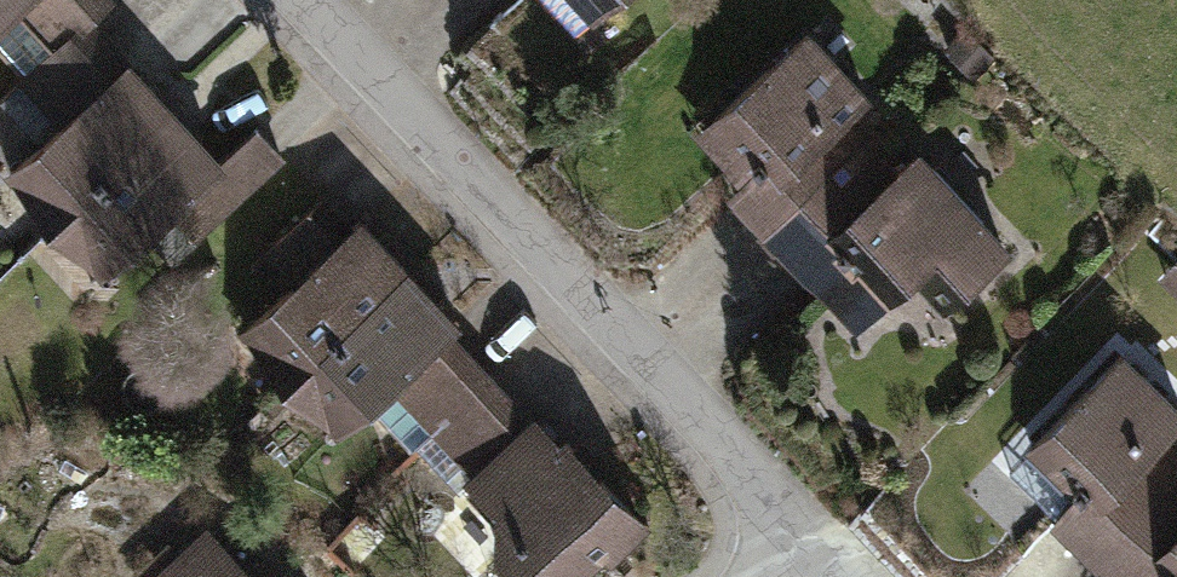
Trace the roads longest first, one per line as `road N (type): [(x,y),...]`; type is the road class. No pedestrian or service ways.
road 1 (residential): [(299,0),(797,536)]

